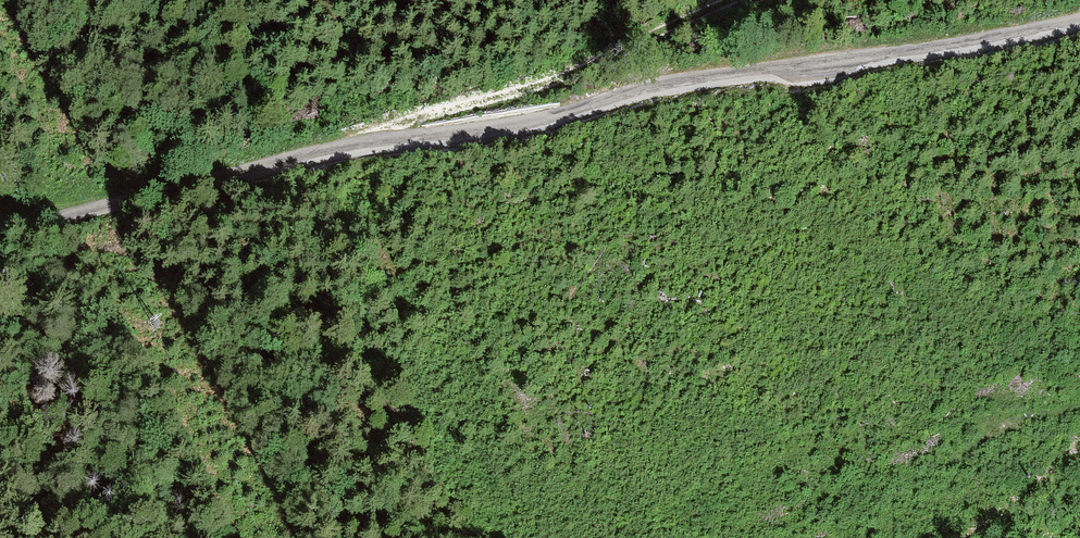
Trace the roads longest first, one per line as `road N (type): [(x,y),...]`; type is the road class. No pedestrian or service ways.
road 1 (unclassified): [(1079,17),(934,48),(673,79),(476,128),(334,147),(0,234)]
road 2 (track): [(736,0),(568,73),(451,101),(384,137)]

